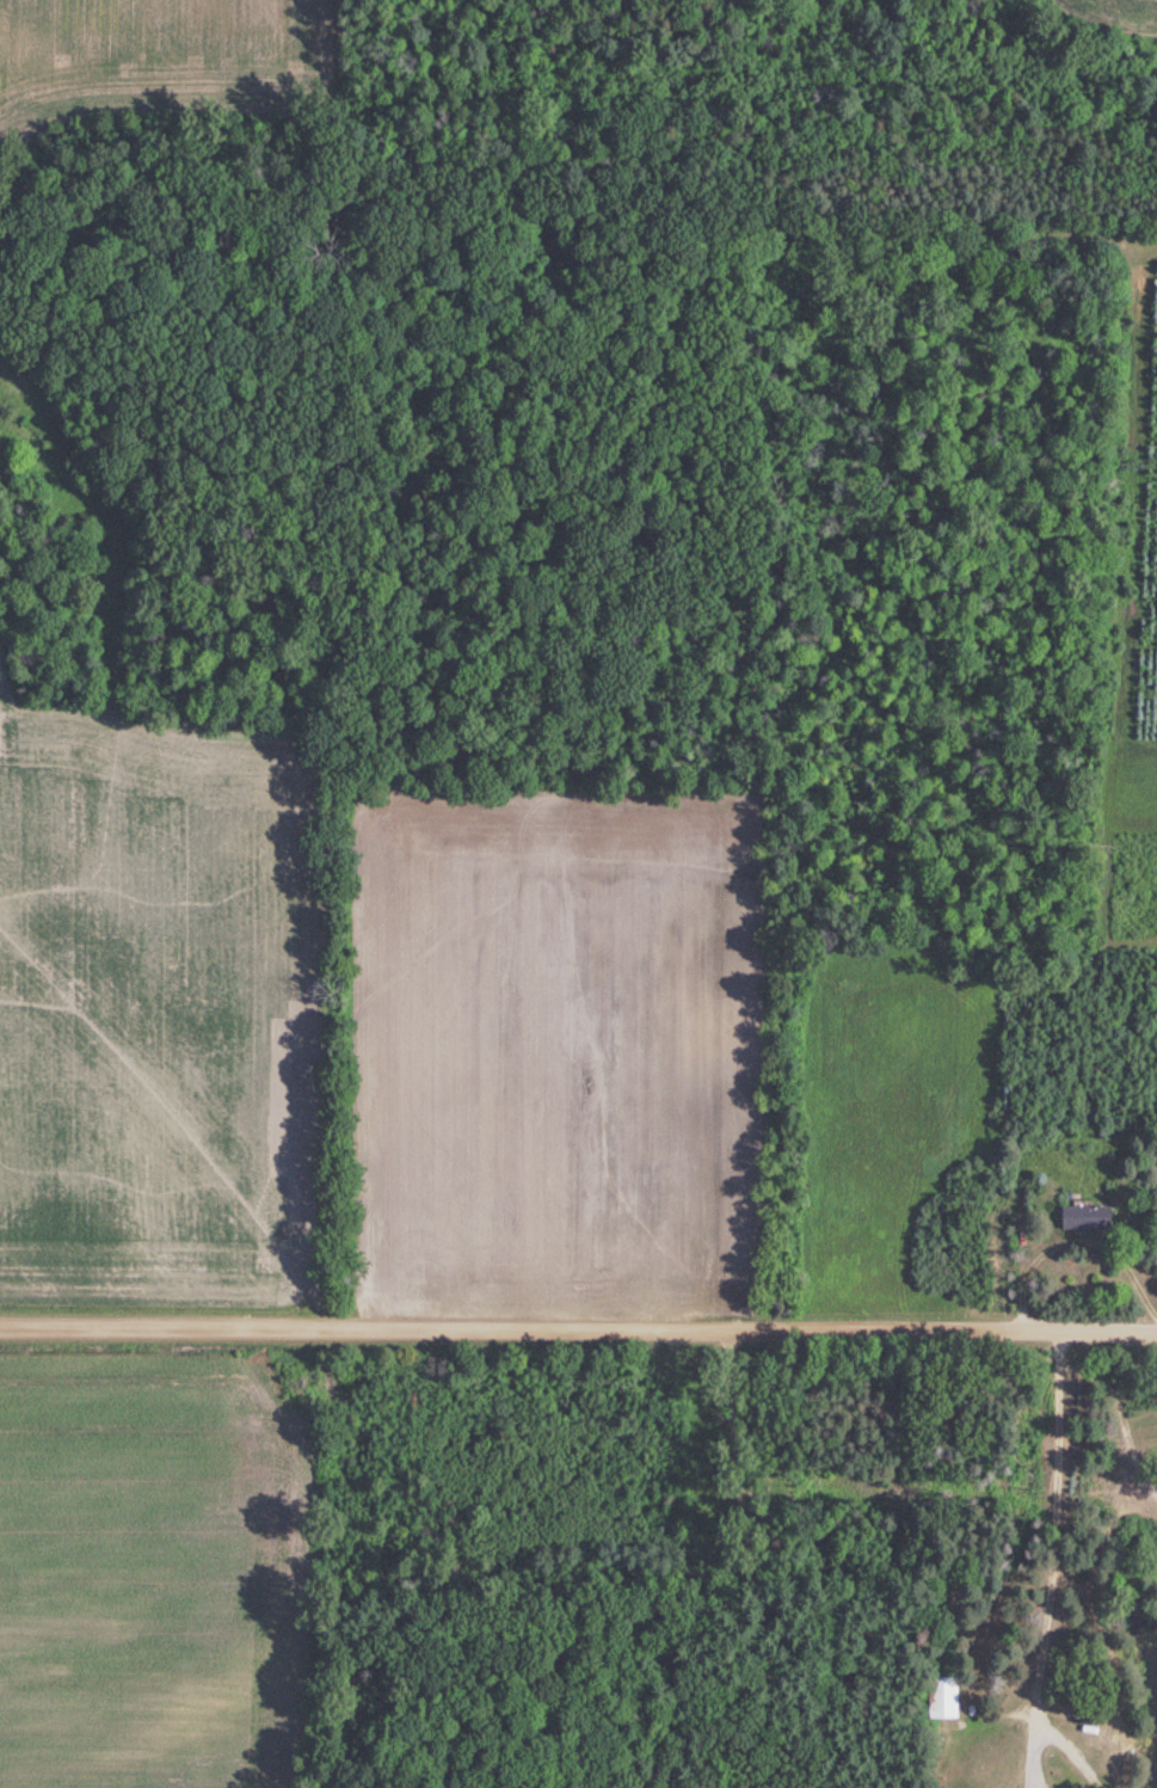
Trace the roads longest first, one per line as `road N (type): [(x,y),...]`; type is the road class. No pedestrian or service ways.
road 1 (residential): [(0,1329),(1156,1333)]
road 2 (residential): [(1061,1331),(1058,1585),(1028,1787)]

